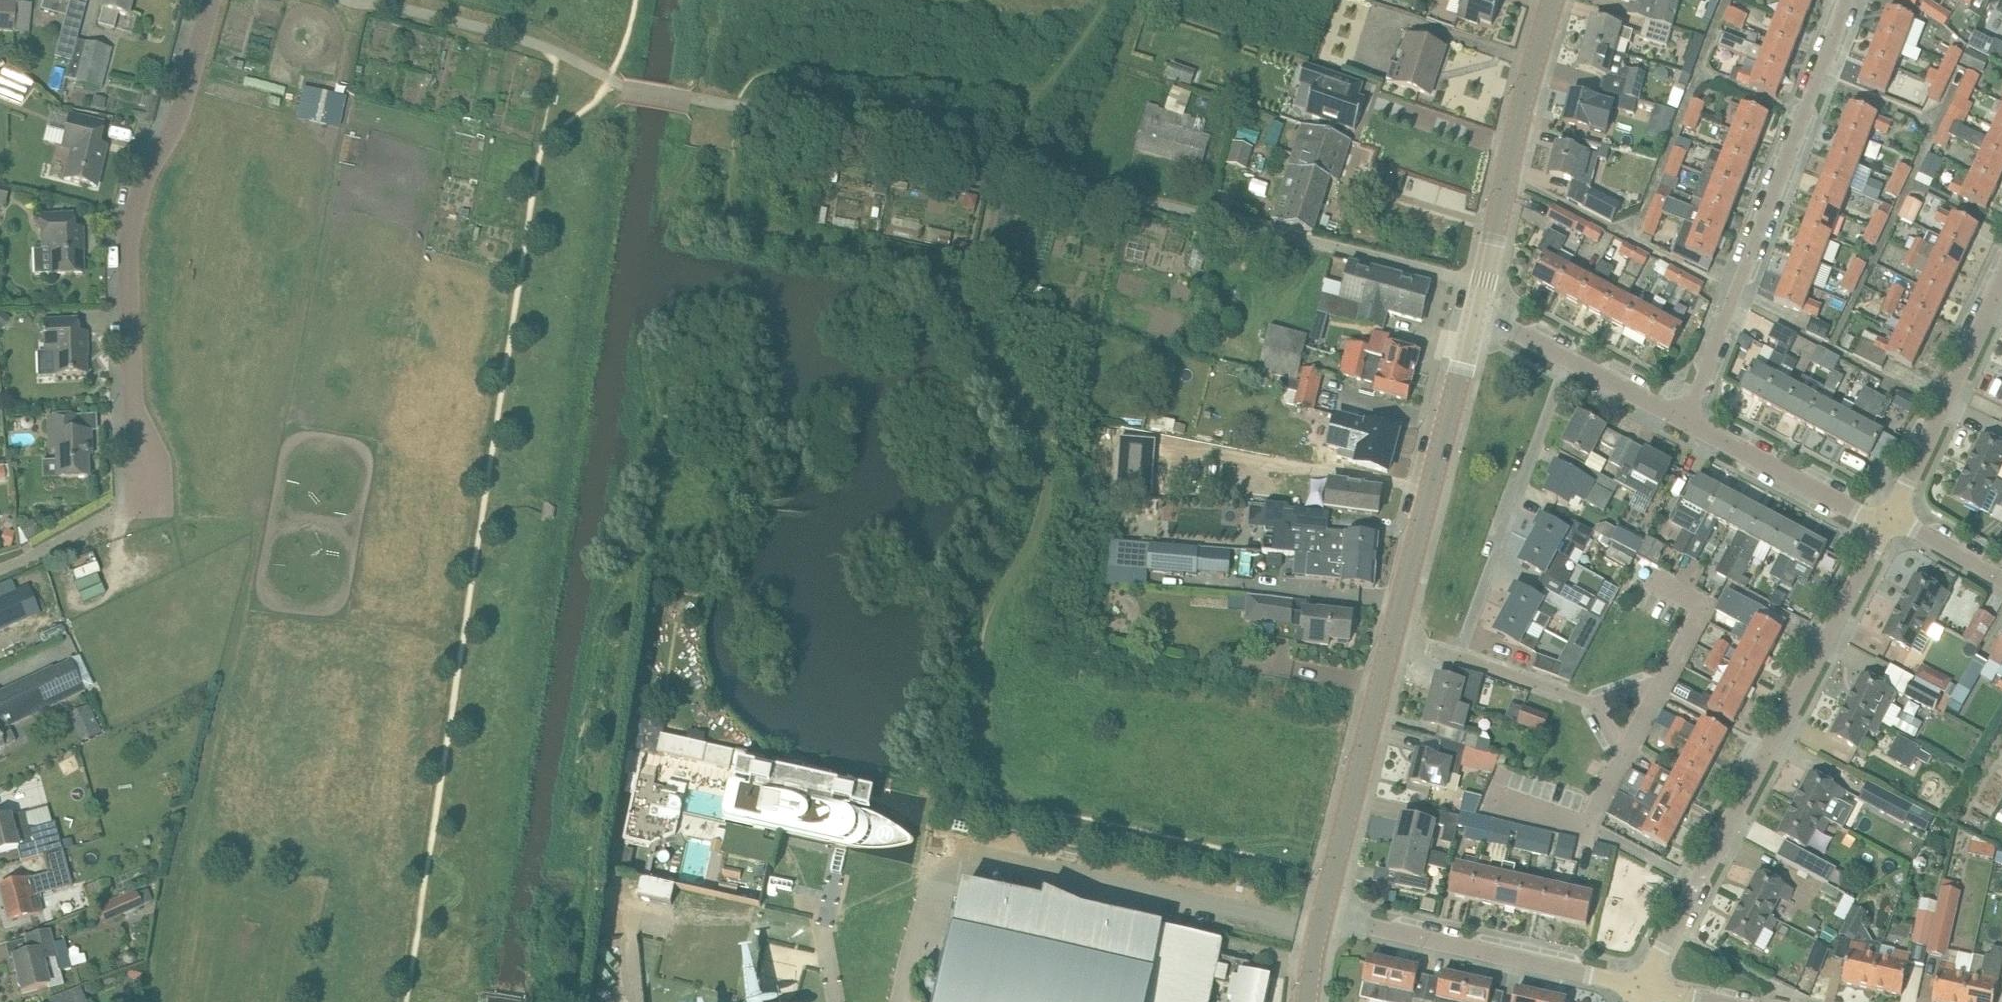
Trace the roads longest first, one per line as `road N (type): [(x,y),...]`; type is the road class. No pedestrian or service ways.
road 1 (residential): [(1485,284),(1012,169),(623,87),(515,34),(350,0)]
road 2 (residential): [(1643,987),(1880,524)]
road 3 (residential): [(137,500),(130,236),(145,179),(180,114),(213,0)]
road 4 (residential): [(1688,425),(1848,0)]
road 5 (residential): [(1571,357),(1458,654),(1393,638)]
road 6 (tertiary): [(1393,638),(1479,310)]
road 7 (residential): [(1643,987),(1325,915)]
road 8 (tertiary): [(1485,284),(1553,0)]
road 9 (tertiary): [(1325,915),(1393,638)]
road 10 (residential): [(1894,517),(2001,284)]
road 11 (residential): [(1880,524),(1688,425)]
road 12 (residential): [(1688,425),(1571,357)]
road 13 (residential): [(2001,580),(1894,517)]

